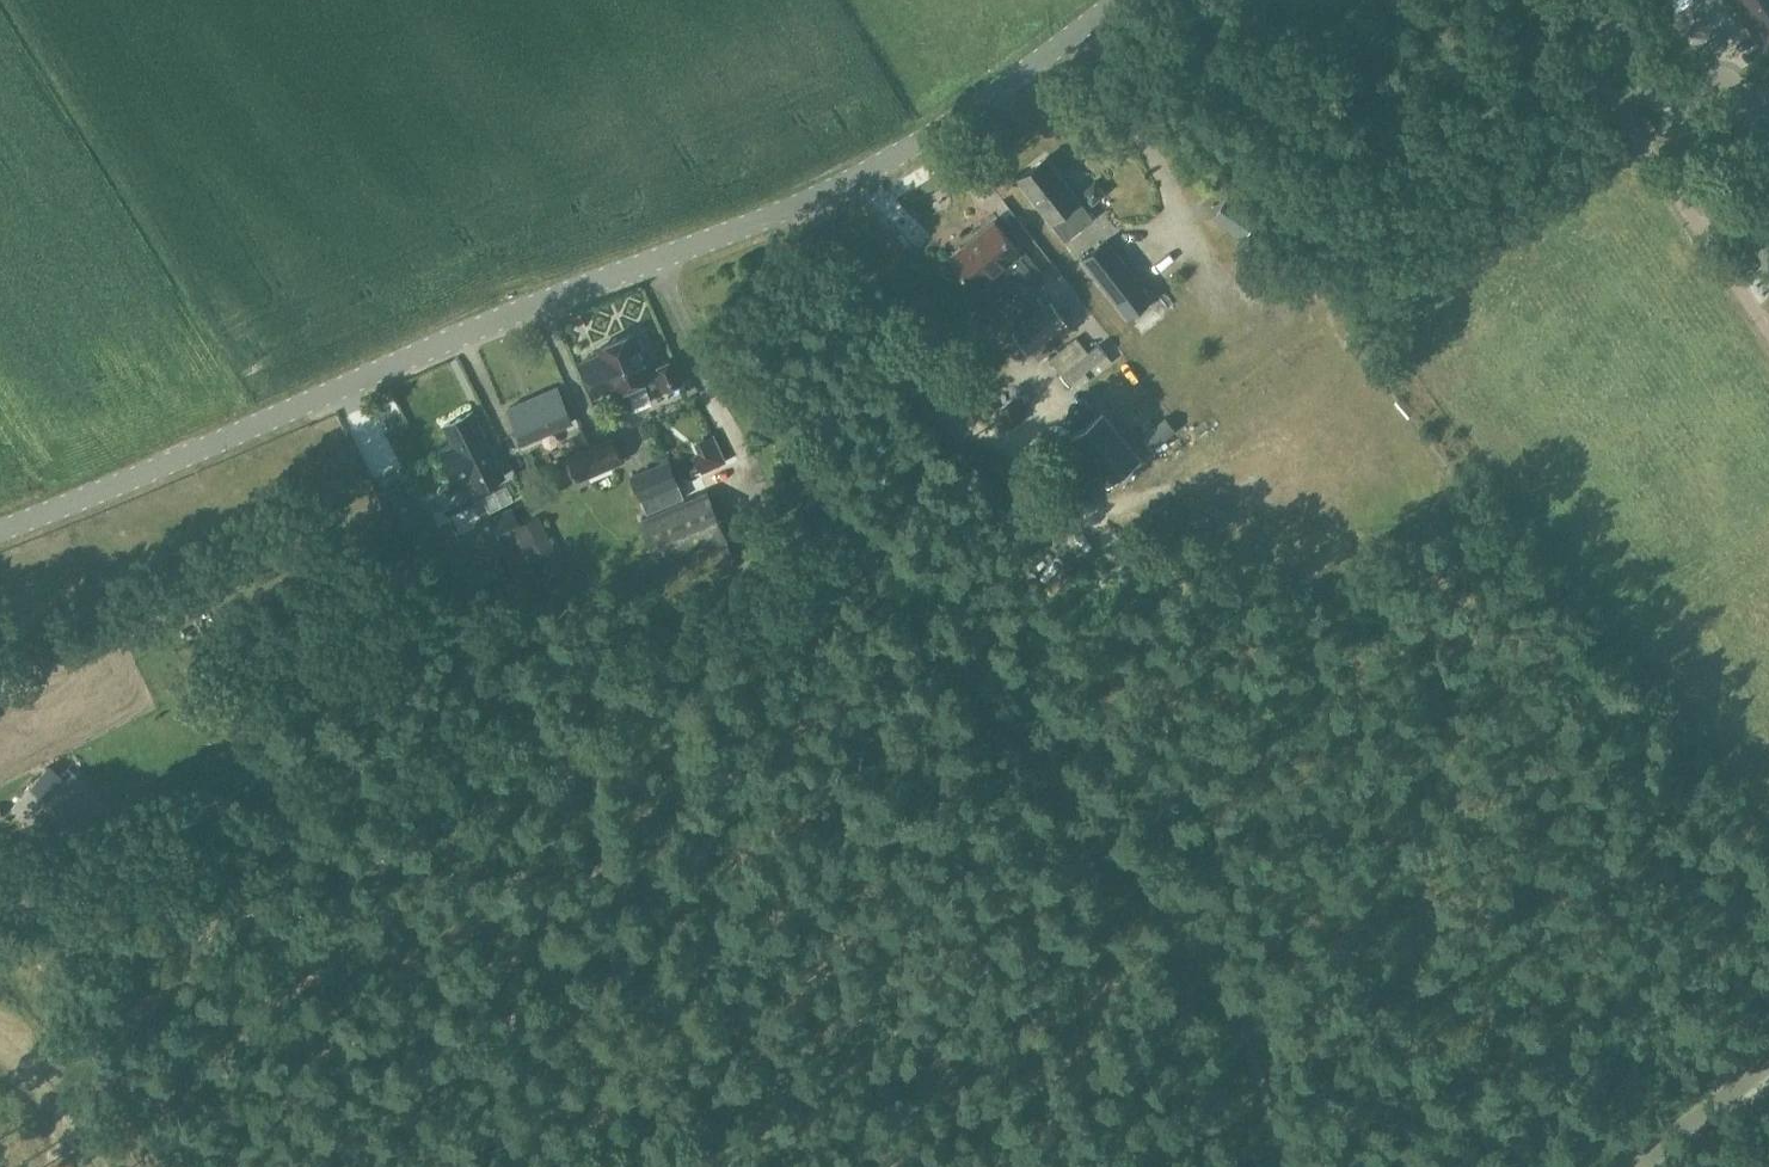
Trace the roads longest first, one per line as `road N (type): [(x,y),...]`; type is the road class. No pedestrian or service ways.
road 1 (tertiary): [(0,531),(516,312),(813,200),(930,138),(1122,0)]
road 2 (track): [(1291,1166),(1188,954),(943,641)]
road 3 (tertiary): [(1768,260),(1594,0)]
road 4 (tertiary): [(1639,1166),(1768,1065)]

